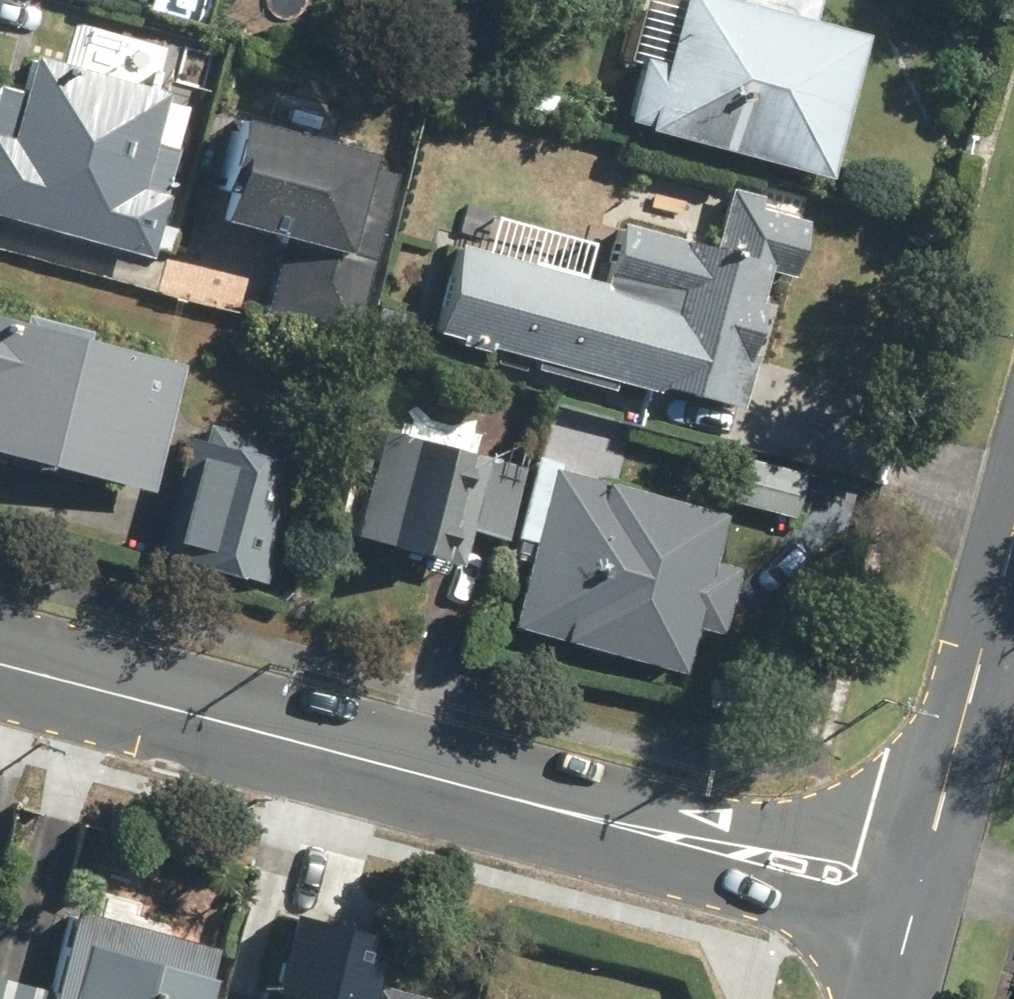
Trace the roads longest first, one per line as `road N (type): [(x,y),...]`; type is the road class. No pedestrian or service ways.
road 1 (residential): [(915,899),(0,659)]
road 2 (tertiary): [(915,899),(1013,538)]

